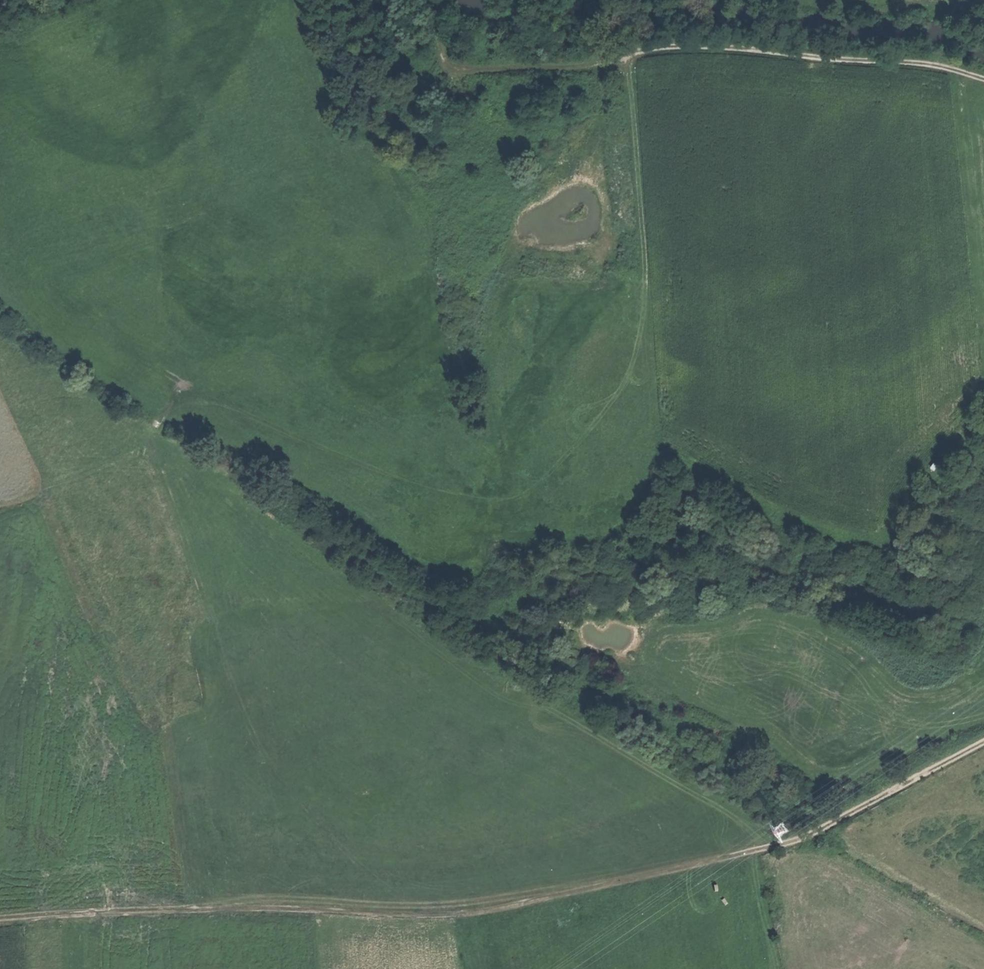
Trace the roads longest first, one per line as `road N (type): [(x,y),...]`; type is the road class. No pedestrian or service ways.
road 1 (track): [(0,923),(92,911),(456,917),(794,843),(983,743)]
road 2 (track): [(983,79),(937,65),(693,47),(574,66),(469,68),(435,27),(436,0)]
road 3 (track): [(153,429),(41,490),(0,502)]

